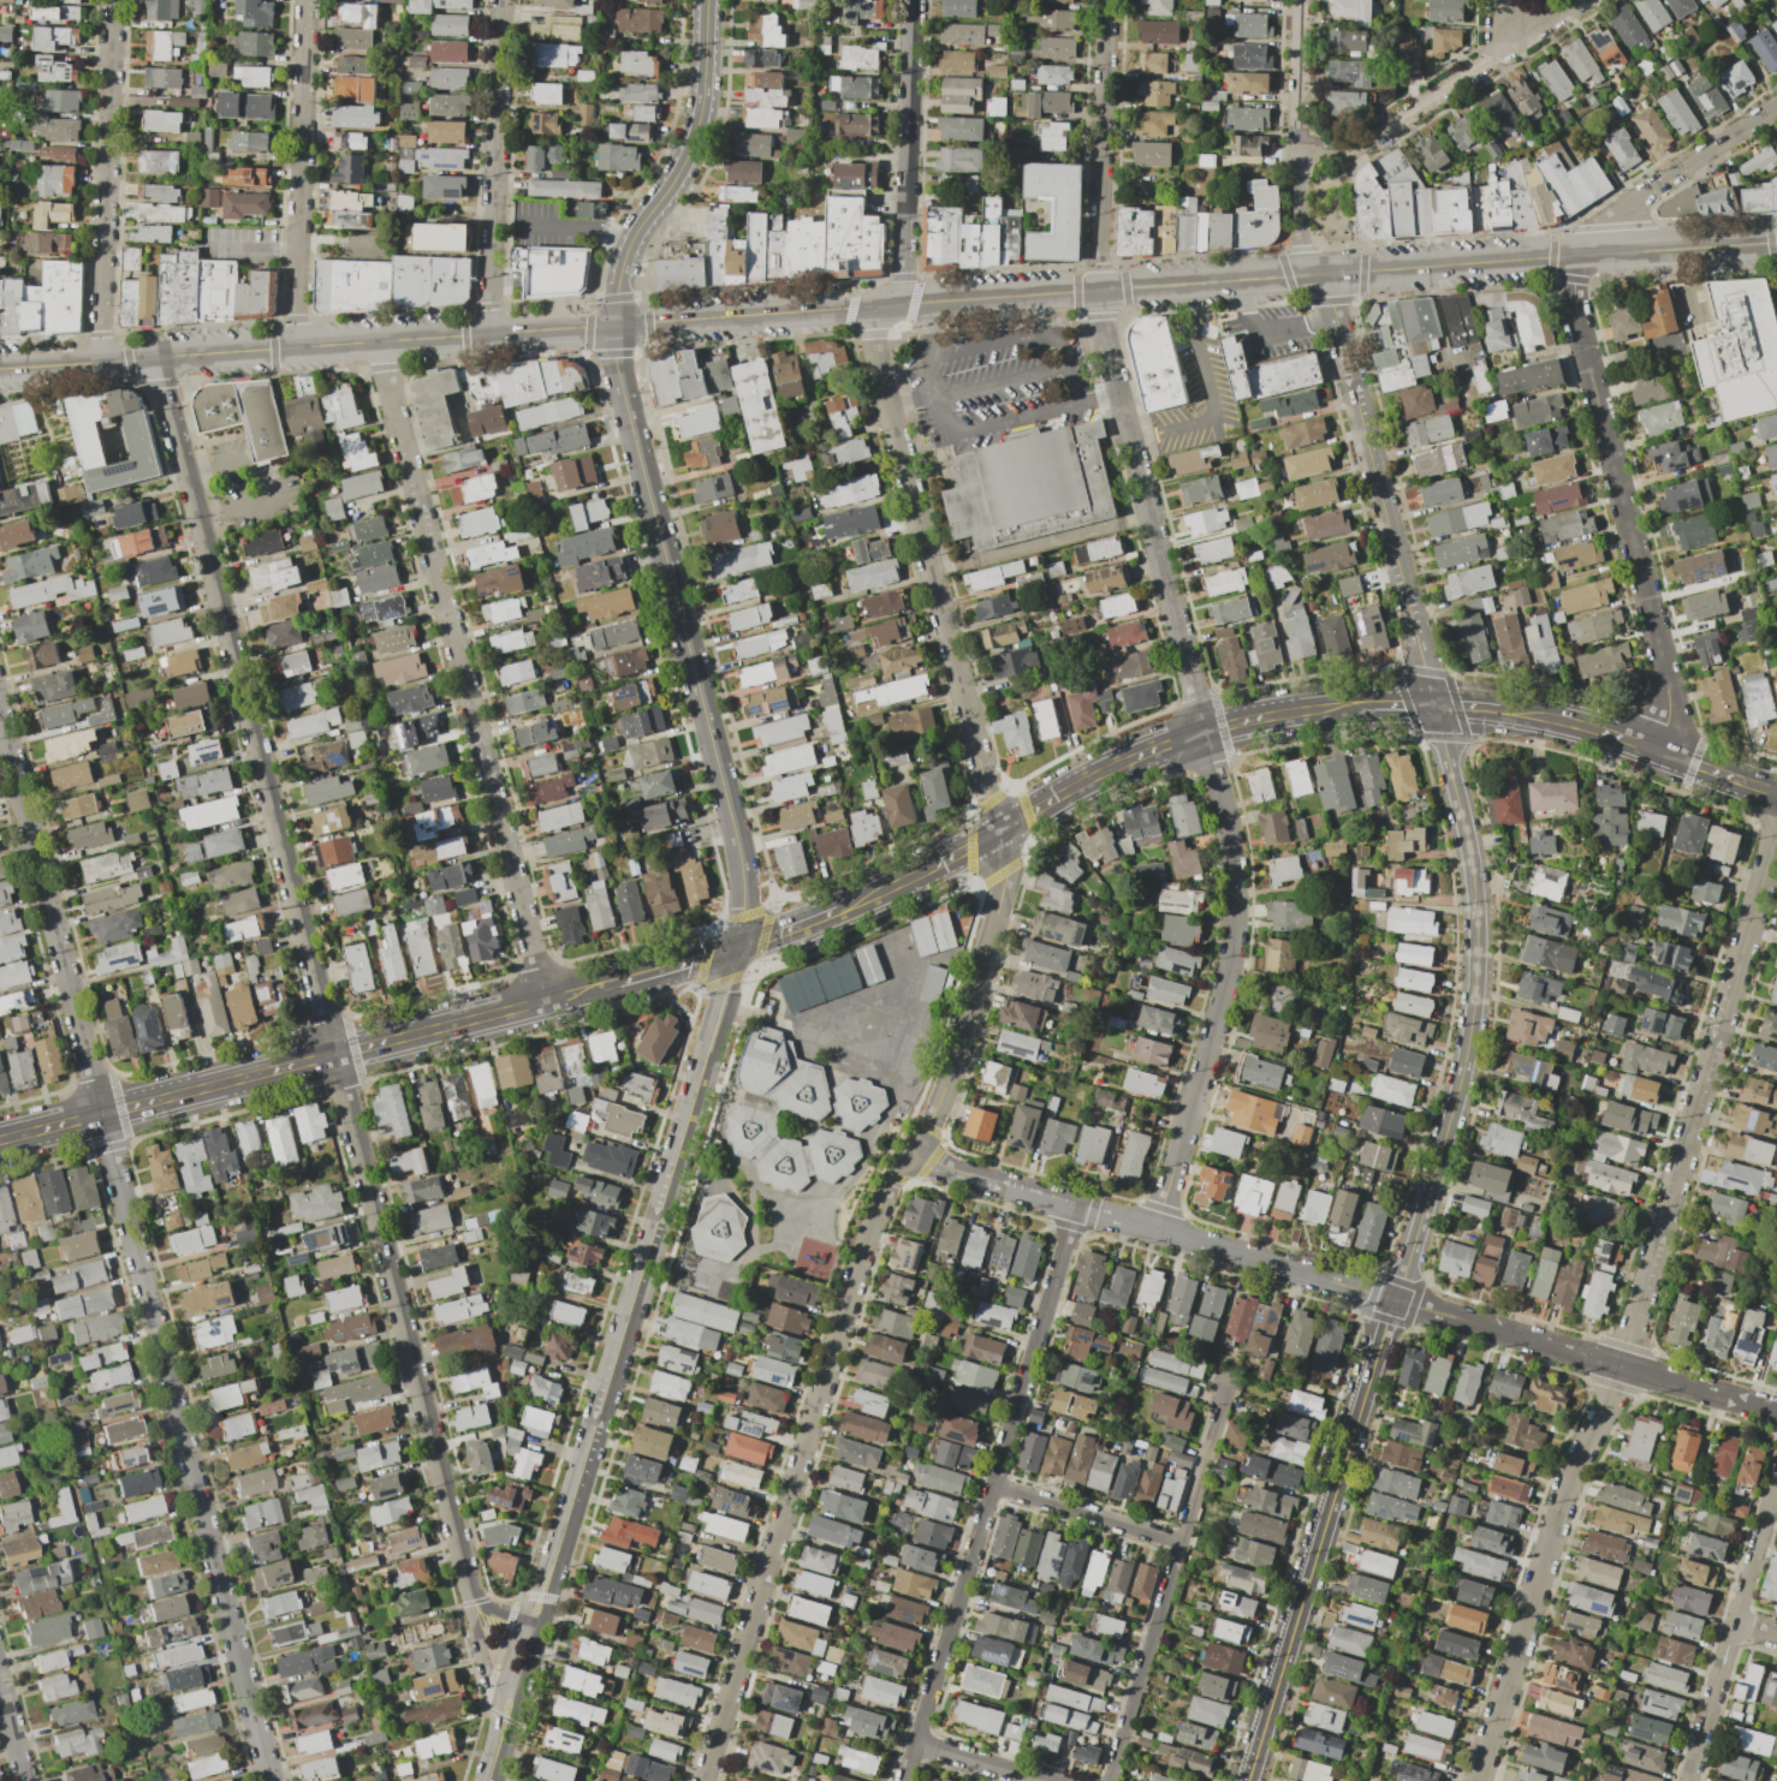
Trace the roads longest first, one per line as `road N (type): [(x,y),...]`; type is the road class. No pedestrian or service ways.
road 1 (residential): [(886,305),(870,339),(993,804),(1003,893),(947,1078),(863,1240),(704,1780)]
road 2 (residential): [(158,357),(465,1580)]
road 3 (residential): [(1108,0),(1100,320),(1230,823),(1237,887),(1222,1008),(1154,1229)]
road 4 (tertiary): [(614,326),(1776,241)]
road 5 (residential): [(0,717),(272,1780)]
road 6 (residential): [(1317,274),(1331,300),(1442,738),(1475,921),(1456,1094),(1393,1300)]
road 7 (residential): [(1776,848),(1616,1387),(1564,1485),(1476,1780)]
road 8 (residential): [(913,1148),(998,1185),(1776,1413)]
road 9 (residential): [(382,341),(547,1000)]
road 10 (tertiary): [(614,326),(616,369),(741,862),(736,949)]
road 11 (secondary): [(0,1142),(617,983)]
road 12 (tertiary): [(0,368),(614,326)]
road 13 (residential): [(1074,1207),(903,1780)]
road 14 (tertiary): [(707,1050),(533,1616)]
road 15 (secondary): [(837,913),(1167,745),(1250,719),(1363,705)]
road 16 (residential): [(1574,256),(1574,308),(1670,686),(1664,752)]
road 17 (residential): [(1393,1300),(1245,1780)]
road 18 (residential): [(111,0),(102,361)]
road 19 (residential): [(1220,1411),(1118,1743)]
road 20 (residential): [(309,0),(296,347)]
road 21 (residential): [(501,0),(488,334)]
road 22 (residential): [(912,0),(903,272),(886,305)]
road 23 (secondary): [(1499,710),(1558,720),(1776,789)]
road 24 (residential): [(1353,143),(1377,136),(1582,0)]
road 25 (tertiary): [(705,0),(701,115),(681,169),(635,232)]
road 26 (residential): [(1613,252),(1618,221),(1636,198),(1776,106)]
road 27 (residential): [(992,1485),(1181,1543)]
road 28 (residential): [(1735,1624),(1689,1780)]
road 29 (residential): [(1776,1479),(1735,1624)]
road 30 (residential): [(1302,0),(1298,145)]
road 31 (residential): [(1298,145),(1300,244),(1317,274)]
road 32 (residential): [(915,1743),(1043,1780)]
road 33 (residential): [(465,1580),(486,1679),(511,1697)]
road 34 (secondary): [(617,983),(736,949)]

